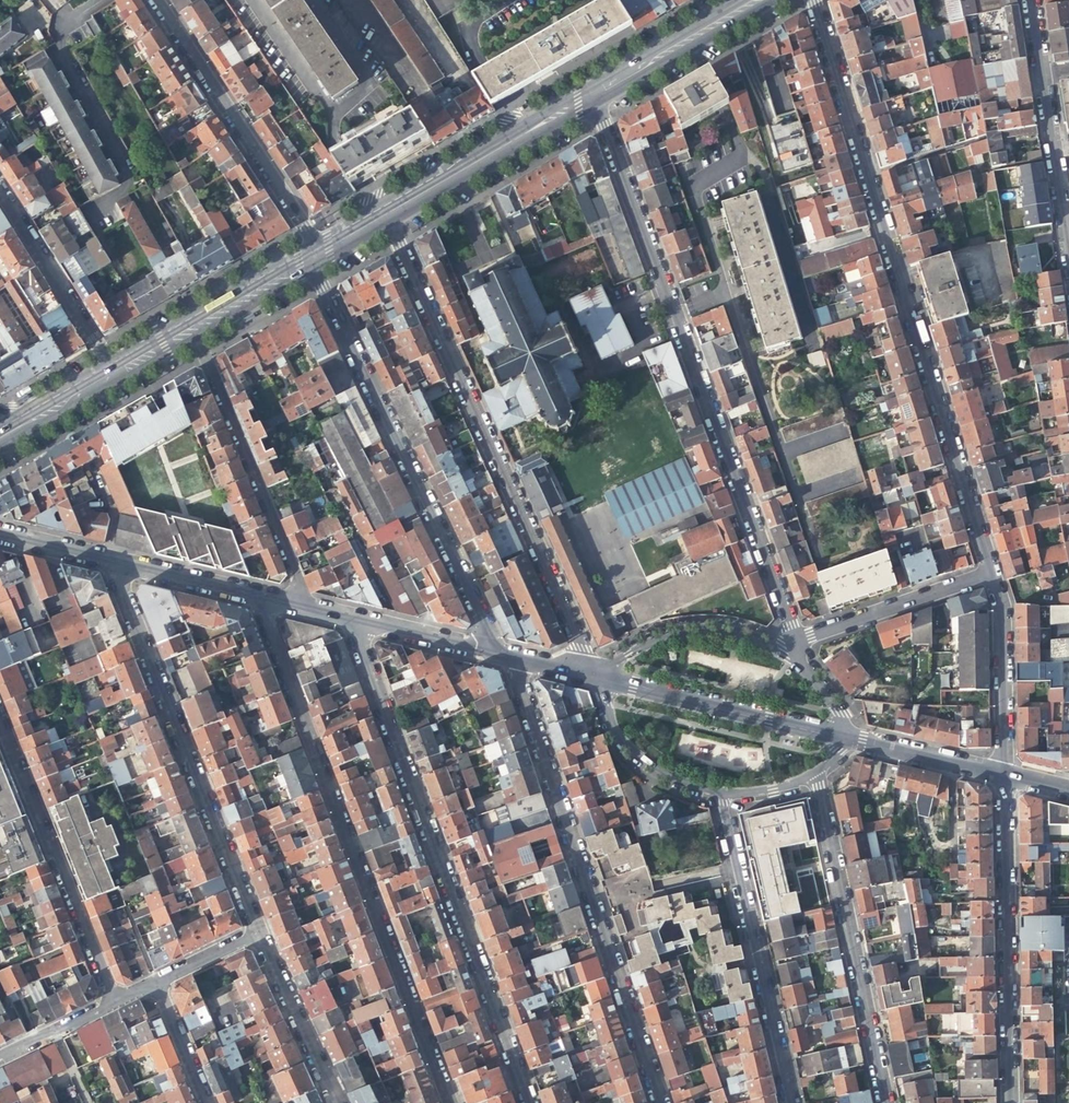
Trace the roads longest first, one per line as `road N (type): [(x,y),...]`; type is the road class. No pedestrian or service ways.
road 1 (residential): [(815,0),(990,574)]
road 2 (residential): [(594,95),(795,640)]
road 3 (residential): [(255,595),(448,1102)]
road 4 (residential): [(343,616),(527,1102)]
road 5 (residential): [(385,216),(590,675)]
road 6 (residential): [(660,1102),(515,674),(499,653)]
road 7 (residential): [(499,653),(309,260)]
road 8 (residential): [(256,934),(107,560)]
road 9 (residential): [(884,1102),(809,774)]
road 10 (residential): [(1004,775),(1010,1102)]
road 11 (residential): [(717,792),(788,1102)]
road 12 (residential): [(0,723),(111,1005)]
road 13 (residential): [(153,0),(318,254)]
road 14 (residential): [(190,329),(306,607)]
road 15 (residential): [(1028,0),(1068,264)]
road 16 (residential): [(99,206),(136,185),(57,44),(69,16),(92,0)]
road 17 (residential): [(590,675),(843,736)]
road 18 (secondary): [(385,216),(594,95)]
road 19 (residential): [(111,374),(0,194)]
road 20 (residential): [(786,652),(716,629),(672,632),(590,675)]
road 21 (residential): [(795,640),(990,574)]
road 22 (residential): [(990,574),(1002,609),(1004,775)]
road 23 (secondary): [(594,95),(757,0)]
road 24 (residential): [(334,1102),(256,934)]
road 25 (residential): [(590,675),(608,723),(635,755),(674,782),(717,792)]
road 26 (residential): [(843,736),(1004,775)]
road 27 (residential): [(343,616),(499,653)]
road 28 (residential): [(107,560),(255,595)]
road 29 (secondary): [(190,329),(309,260)]
road 30 (residential): [(206,1102),(156,983)]
road 31 (secondary): [(0,439),(111,374)]
road 32 (residential): [(111,1005),(0,1059)]

